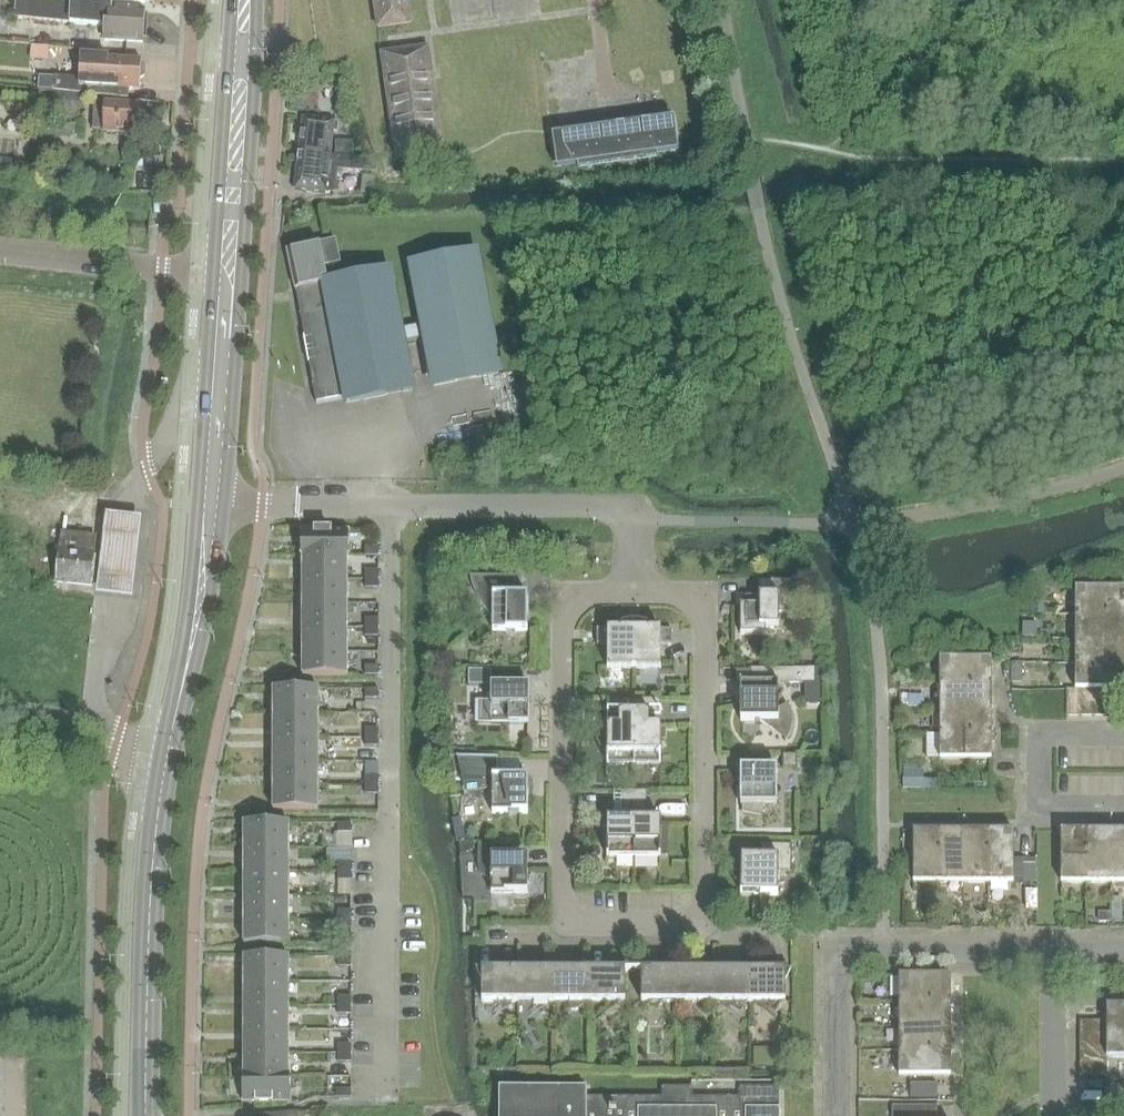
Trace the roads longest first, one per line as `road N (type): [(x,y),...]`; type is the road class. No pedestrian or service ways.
road 1 (residential): [(706,594),(703,913),(680,923),(597,924),(574,920),(564,904),(563,593)]
road 2 (residential): [(635,594),(635,520),(625,509),(262,505)]
road 3 (primary): [(145,1115),(150,900),(169,748)]
road 4 (primary): [(228,274),(245,0)]
road 5 (primary): [(169,748),(206,573),(211,505)]
road 6 (residential): [(1123,733),(1039,733),(1039,807),(1123,807)]
road 7 (primary): [(211,505),(228,274)]
road 8 (unclassified): [(228,274),(0,251)]
road 9 (residential): [(836,950),(1053,950)]
road 10 (unclassified): [(0,708),(63,715),(169,748)]
road 11 (residential): [(836,950),(835,1115)]
road 12 (residential): [(1053,1115),(1053,950)]

